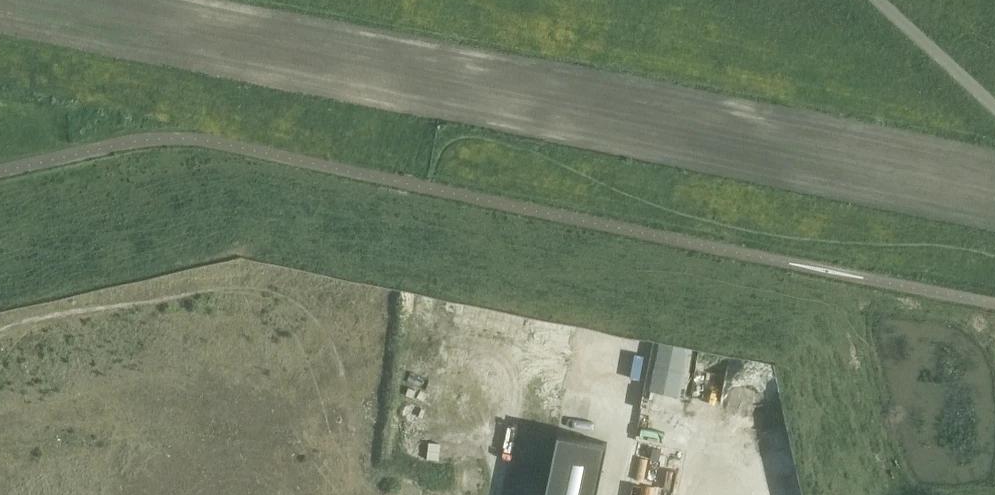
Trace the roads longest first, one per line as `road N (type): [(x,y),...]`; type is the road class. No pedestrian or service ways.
road 1 (unclassified): [(876,0),(994,111)]

